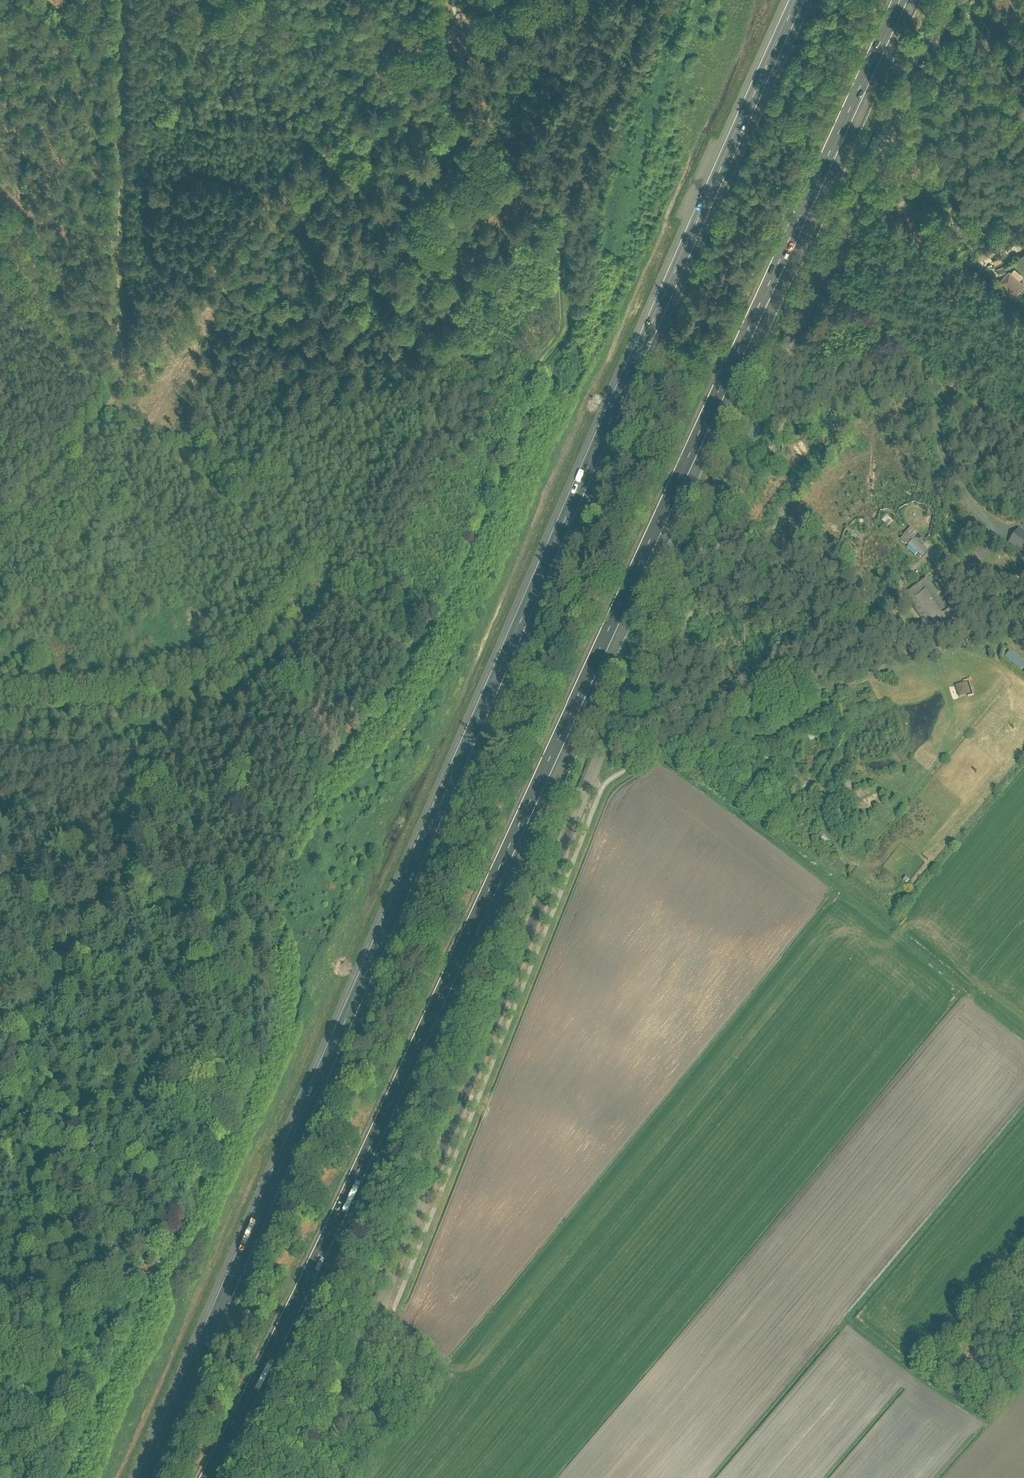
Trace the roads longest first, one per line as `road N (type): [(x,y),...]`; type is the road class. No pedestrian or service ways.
road 1 (motorway): [(207,1477),(359,1170),(899,0)]
road 2 (motorway): [(796,0),(144,1477)]
road 3 (secondary): [(312,1477),(591,777),(947,0)]
road 4 (track): [(118,389),(124,0)]
road 5 (track): [(904,930),(675,758),(609,738)]
road 6 (track): [(111,400),(0,229)]
road 7 (track): [(118,389),(0,536)]

